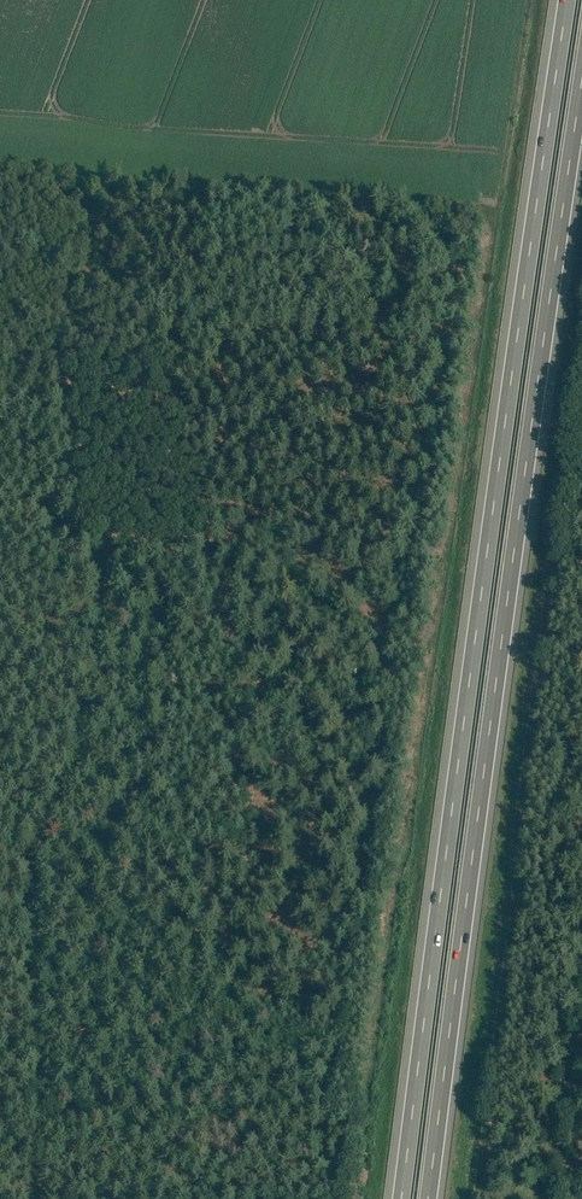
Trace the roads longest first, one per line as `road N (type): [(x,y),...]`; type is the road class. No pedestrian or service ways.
road 1 (motorway): [(568,0),(401,1198)]
road 2 (motorway): [(427,1198),(581,80)]

